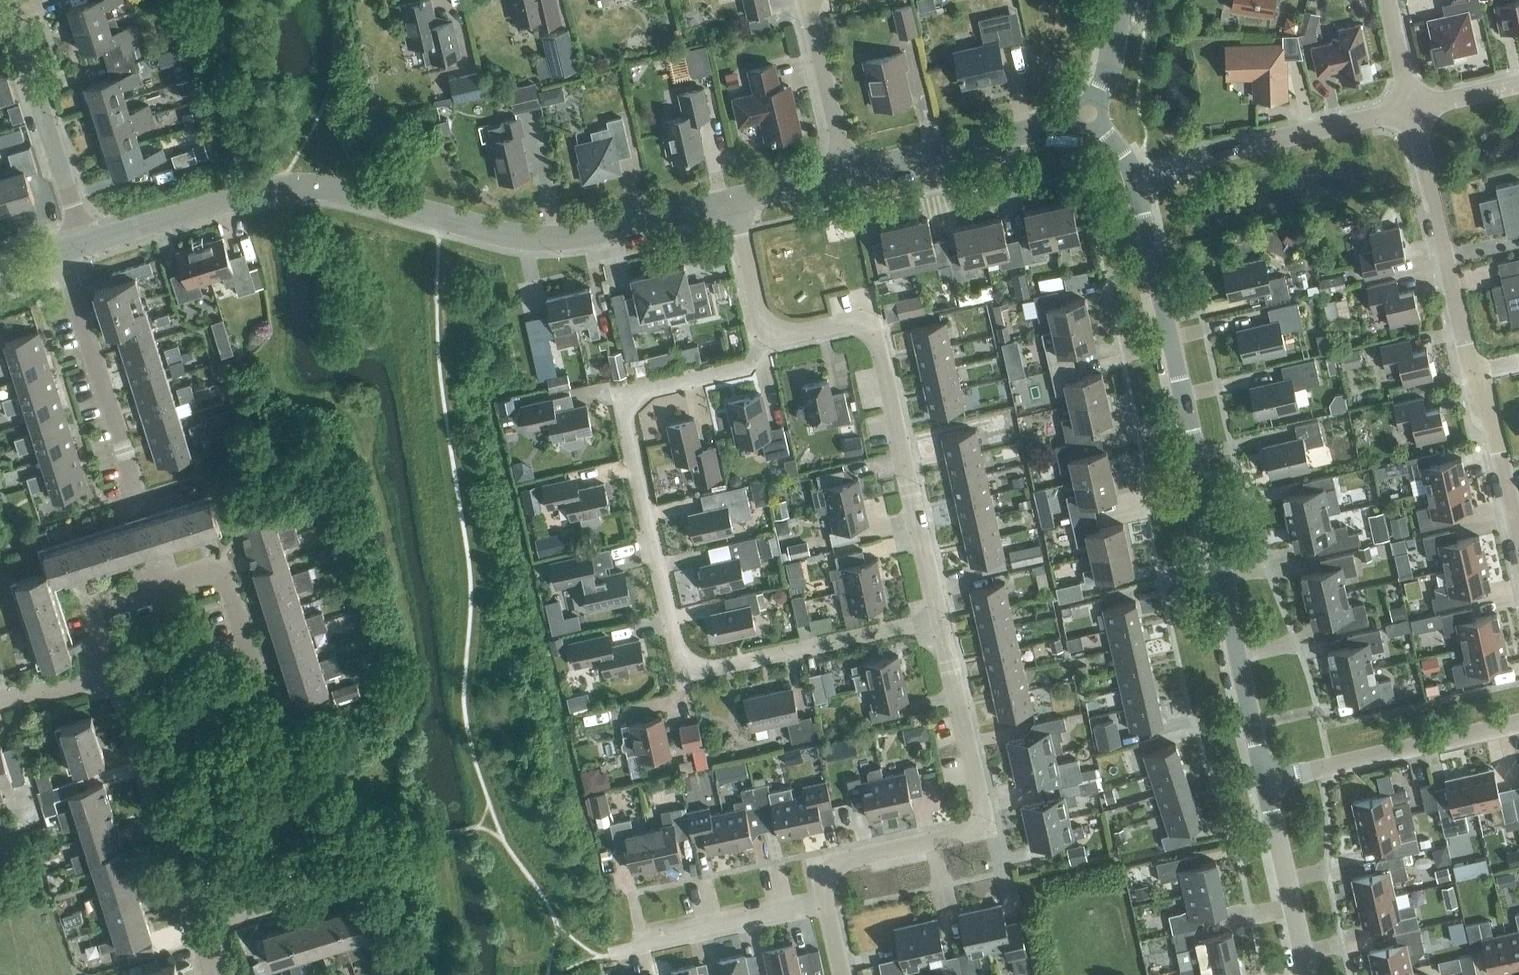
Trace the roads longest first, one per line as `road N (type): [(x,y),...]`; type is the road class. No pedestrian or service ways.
road 1 (residential): [(941,620),(715,670),(681,660),(626,425),(630,401),(751,365),(762,342)]
road 2 (residential): [(86,247),(307,186),(551,242),(730,206)]
road 3 (residential): [(1264,783),(1136,196)]
road 4 (residential): [(136,744),(265,705),(223,572),(96,613),(117,680)]
road 5 (residential): [(941,620),(870,331),(849,324),(762,342)]
road 6 (residential): [(828,899),(829,871),(969,829),(980,817),(941,620)]
road 7 (residential): [(1136,196),(1224,147),(1411,107)]
road 8 (residential): [(139,522),(61,255)]
road 9 (residential): [(1411,107),(1470,371)]
road 10 (residential): [(1264,783),(1518,724)]
road 11 (residential): [(848,177),(1049,128),(1092,108)]
road 12 (residential): [(207,974),(136,744)]
road 13 (residential): [(14,18),(86,247)]
road 14 (residential): [(623,949),(828,899)]
road 15 (residential): [(1308,974),(1264,783)]
road 16 (residential): [(1470,371),(1491,420),(1518,548)]
road 17 (residential): [(848,177),(811,0)]
road 18 (residential): [(762,342),(730,206)]
road 19 (residential): [(730,206),(848,177)]

